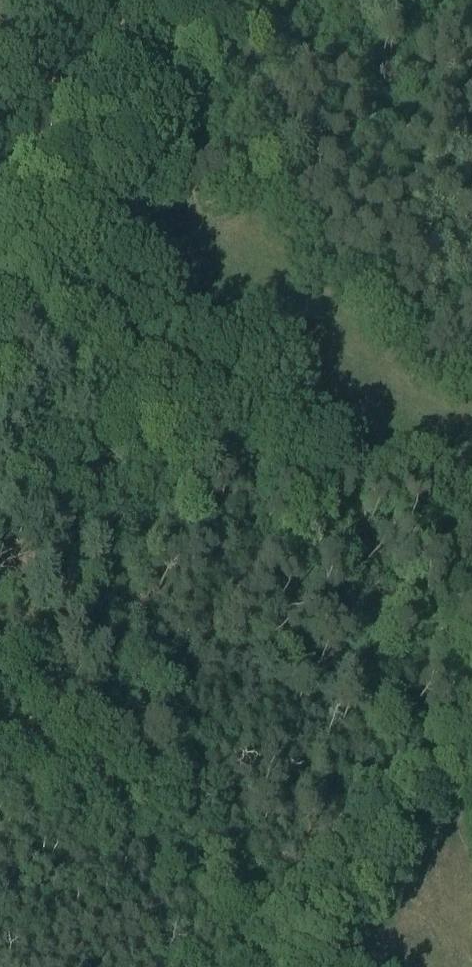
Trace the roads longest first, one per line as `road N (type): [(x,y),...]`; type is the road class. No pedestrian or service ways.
road 1 (track): [(471,487),(428,474),(282,461),(190,424),(0,306)]
road 2 (track): [(282,966),(471,740)]

